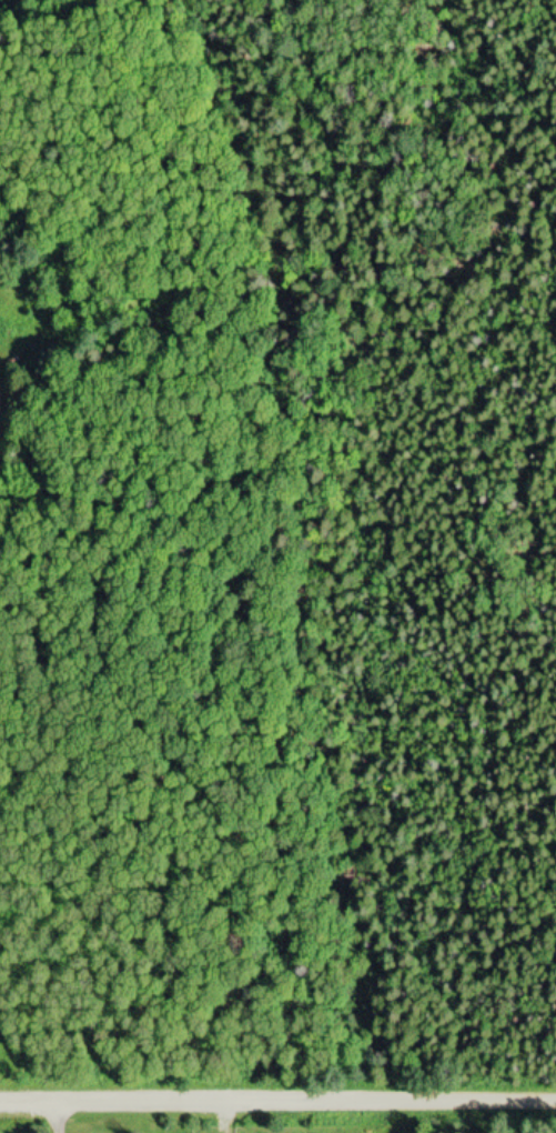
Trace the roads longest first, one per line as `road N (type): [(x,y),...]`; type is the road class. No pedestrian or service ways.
road 1 (residential): [(555,1103),(0,1107)]

